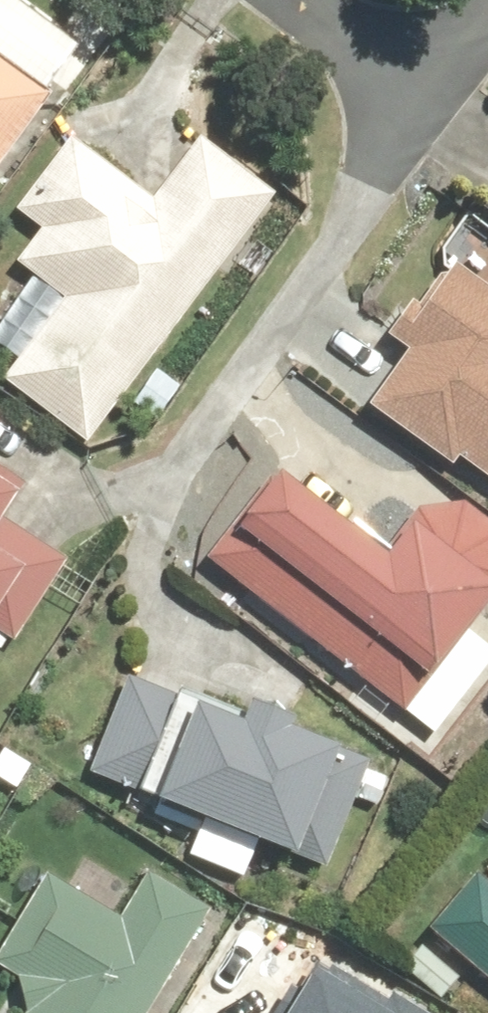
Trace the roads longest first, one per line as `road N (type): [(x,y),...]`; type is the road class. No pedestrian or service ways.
road 1 (residential): [(441,73),(374,186)]
road 2 (residential): [(441,73),(336,0)]

